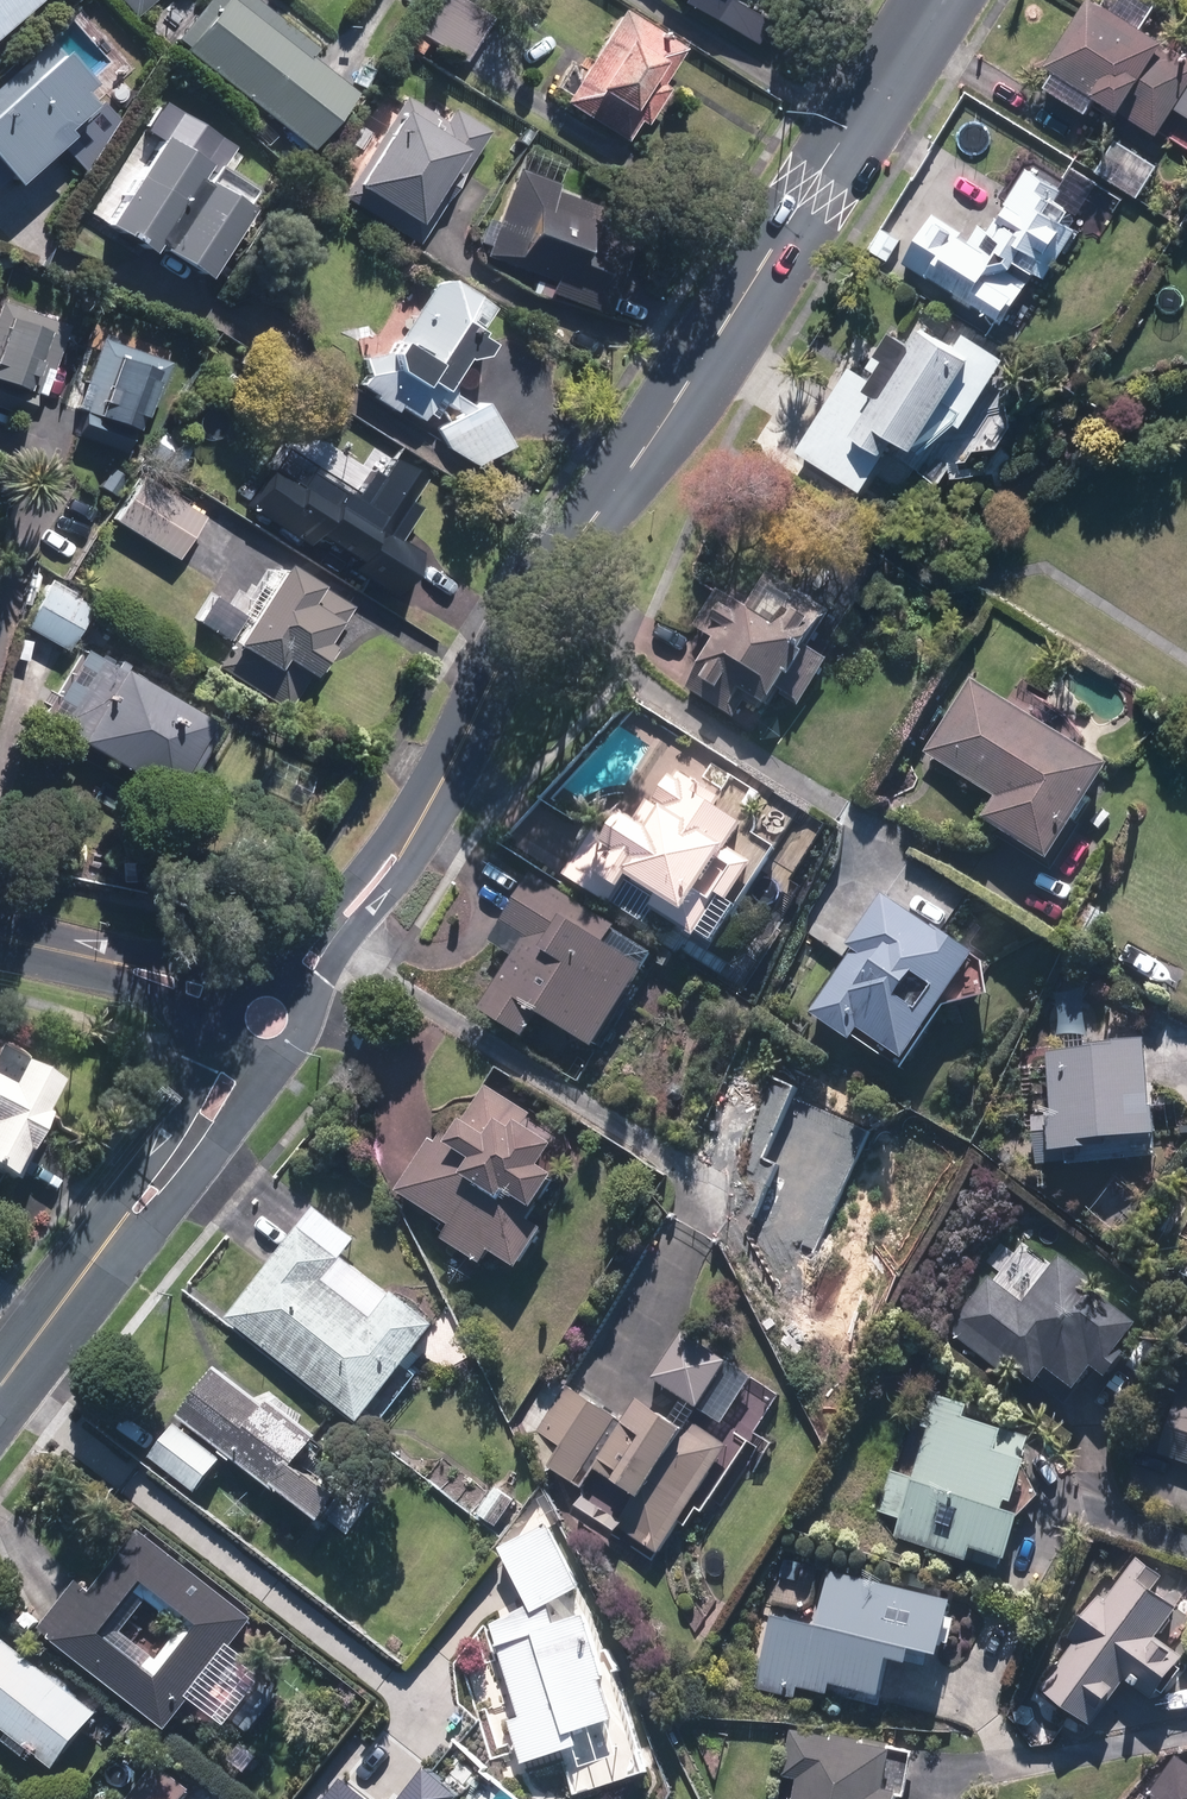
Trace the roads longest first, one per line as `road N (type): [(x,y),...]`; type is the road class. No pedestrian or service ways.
road 1 (tertiary): [(936,0),(672,410),(533,605),(416,816)]
road 2 (tertiary): [(288,1054),(153,1224),(91,1267)]
road 3 (tertiary): [(91,1267),(117,1201),(167,1134),(224,1027)]
road 4 (tertiary): [(416,816),(388,891),(346,944),(308,1023)]
road 5 (tertiary): [(257,976),(416,816)]
road 6 (residential): [(73,956),(247,979)]
road 7 (residential): [(223,1025),(73,956)]
road 8 (tertiary): [(91,1267),(0,1385)]

